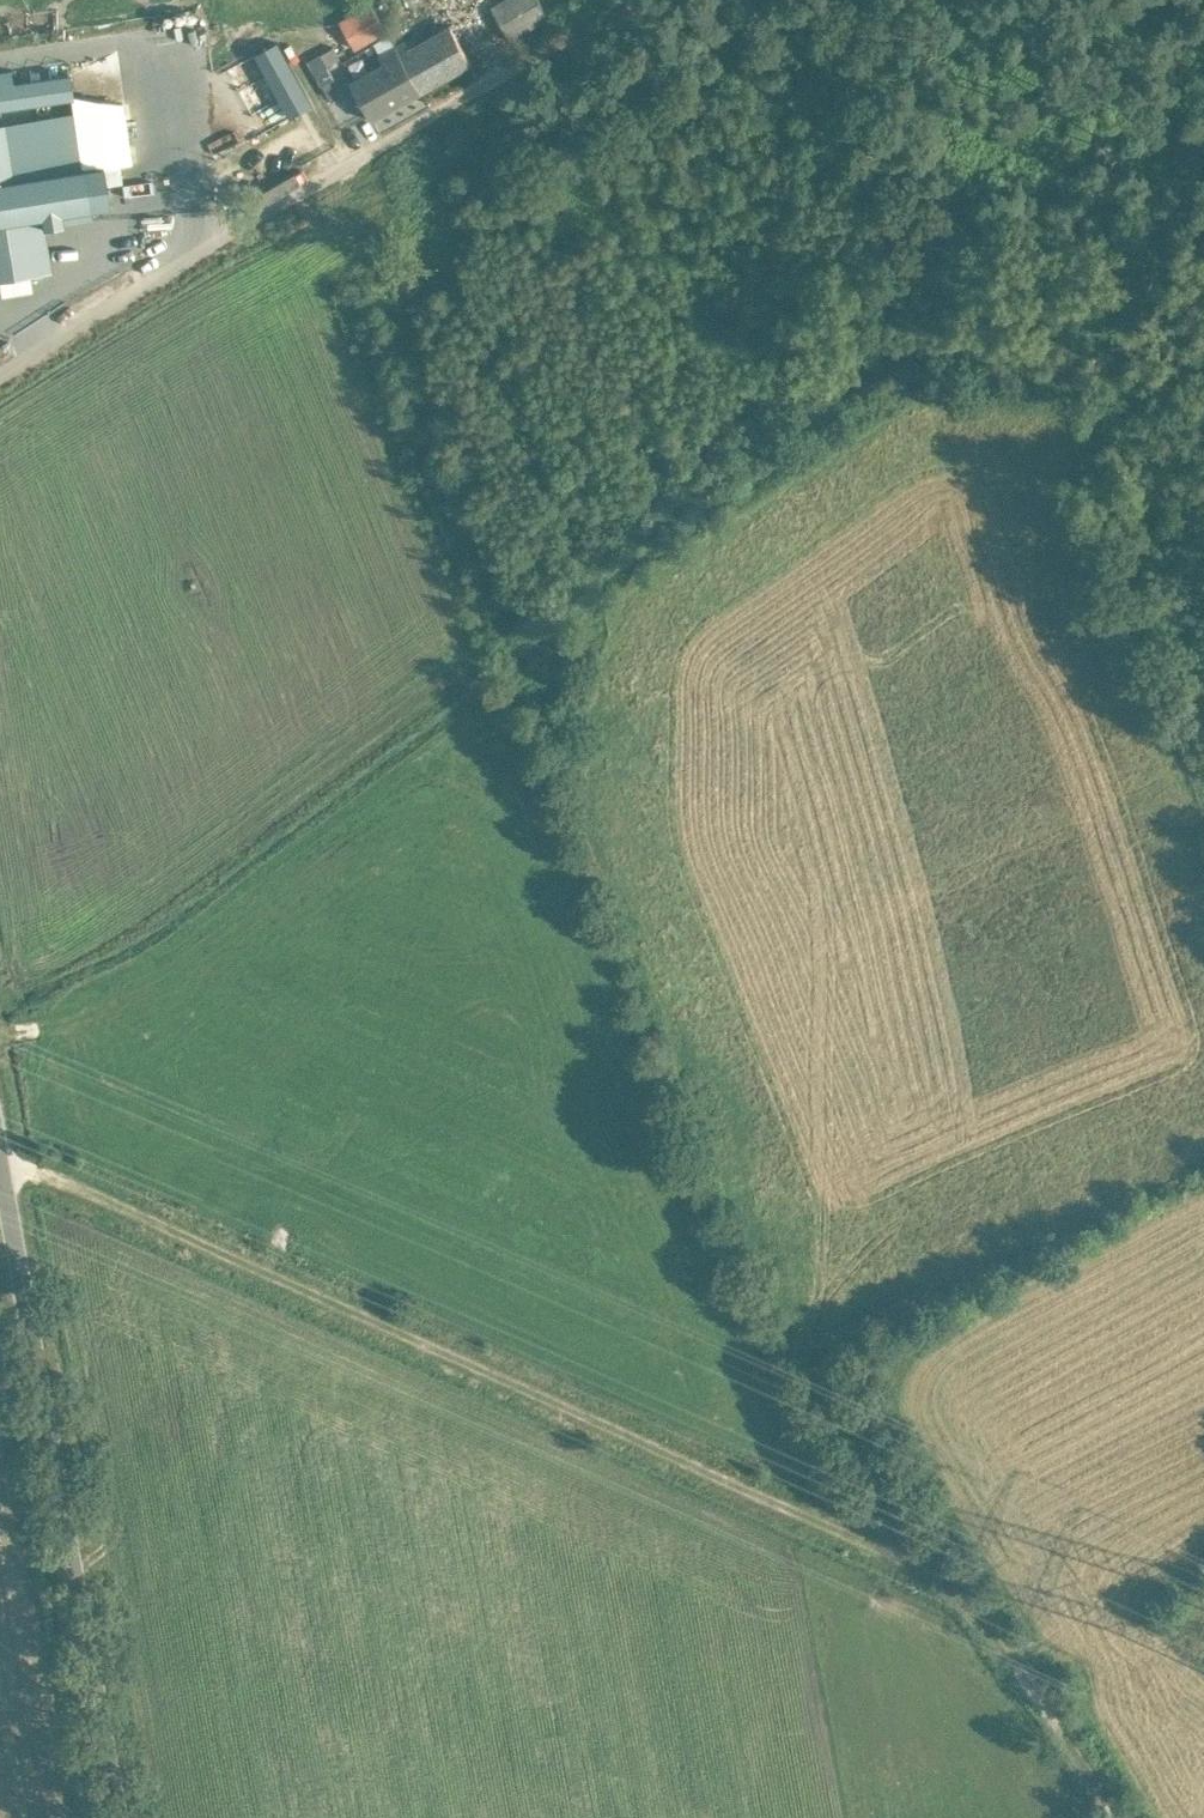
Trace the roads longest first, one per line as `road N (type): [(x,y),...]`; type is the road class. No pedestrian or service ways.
road 1 (track): [(1116,1817),(976,1614),(872,1544),(44,1174),(0,1163)]
road 2 (unclassified): [(118,1817),(0,1170)]
road 3 (unclassified): [(0,371),(484,84)]

